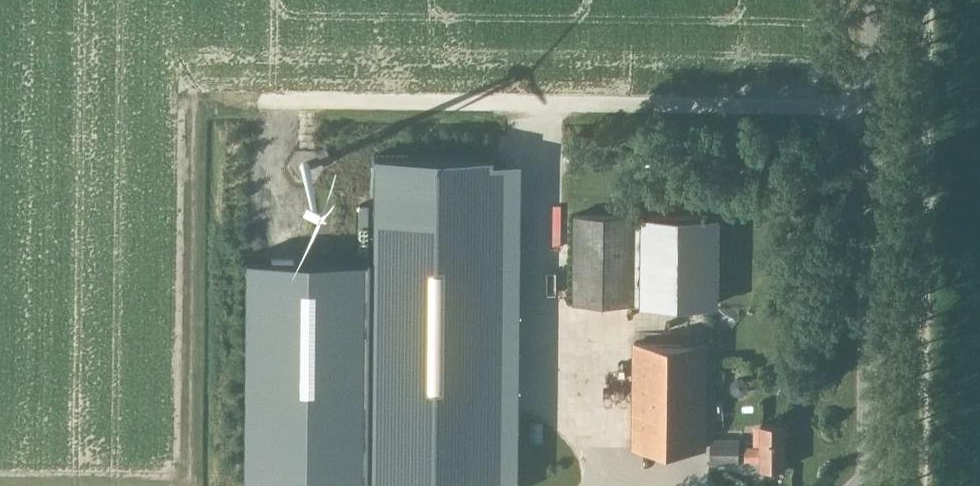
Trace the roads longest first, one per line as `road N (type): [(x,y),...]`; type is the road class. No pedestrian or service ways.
road 1 (unclassified): [(867,485),(871,0)]

